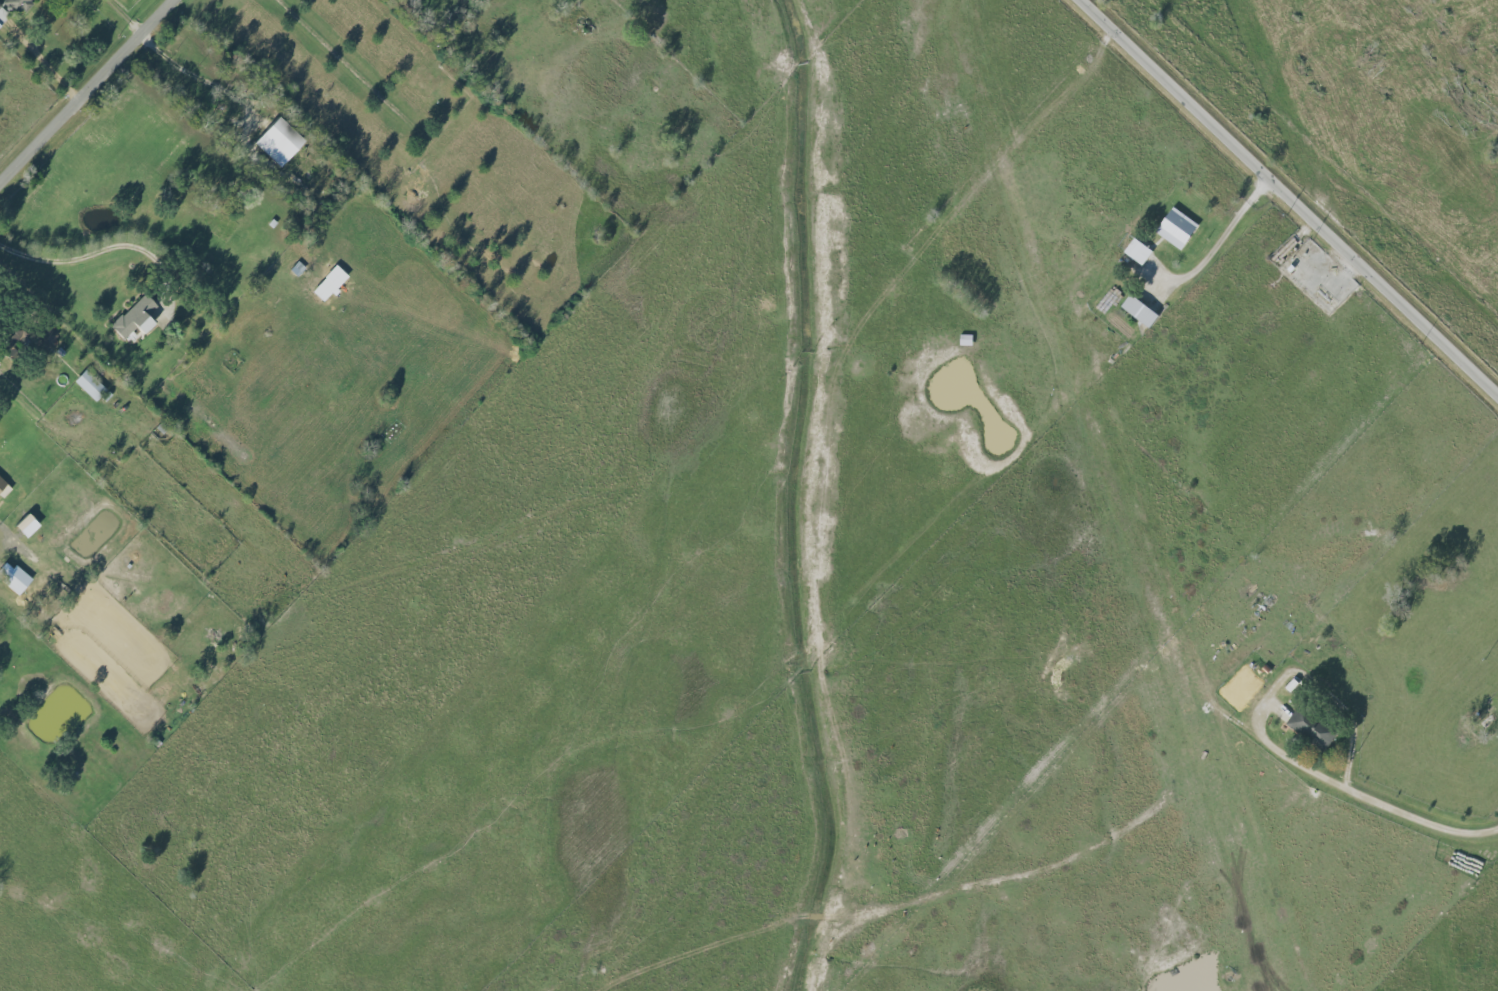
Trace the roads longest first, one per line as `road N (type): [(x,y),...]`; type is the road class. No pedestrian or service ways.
road 1 (tertiary): [(1497,391),(1085,0)]
road 2 (residential): [(0,183),(172,0)]

